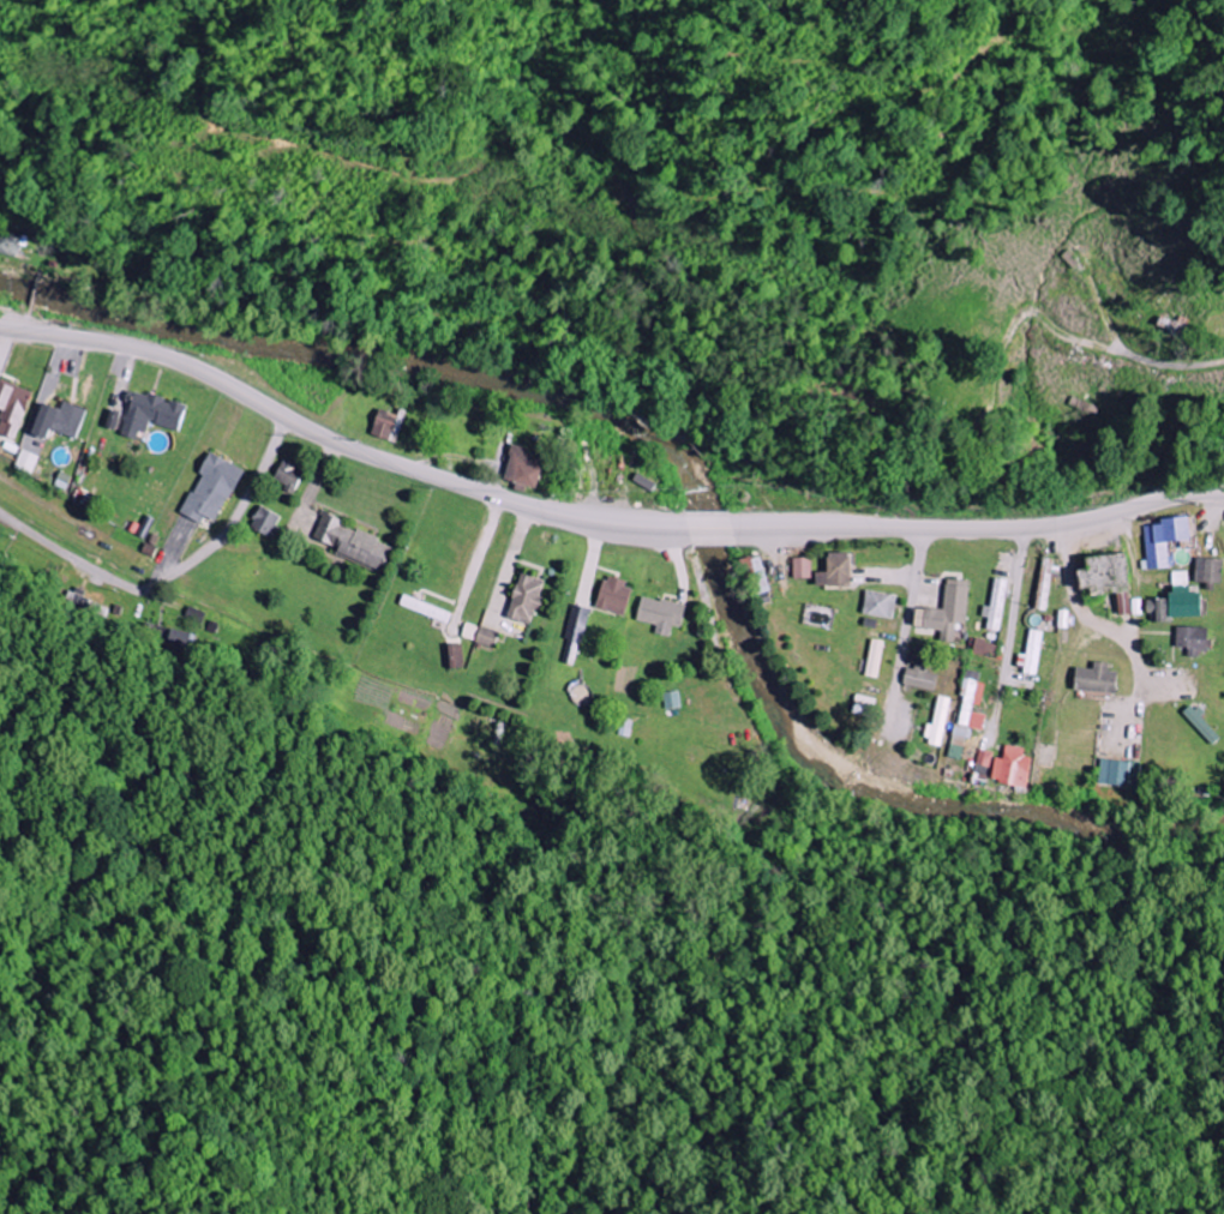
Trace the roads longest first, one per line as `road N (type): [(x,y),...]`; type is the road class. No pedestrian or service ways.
road 1 (tertiary): [(0,330),(169,360),(328,441),(539,511),(611,525),(1025,530),(1223,489)]
road 2 (residential): [(283,419),(228,529),(151,587),(124,588),(0,515)]
road 3 (residential): [(1025,530),(1001,690)]
road 4 (residential): [(1223,365),(1136,357),(1110,320)]
road 5 (residential): [(926,530),(902,651)]

